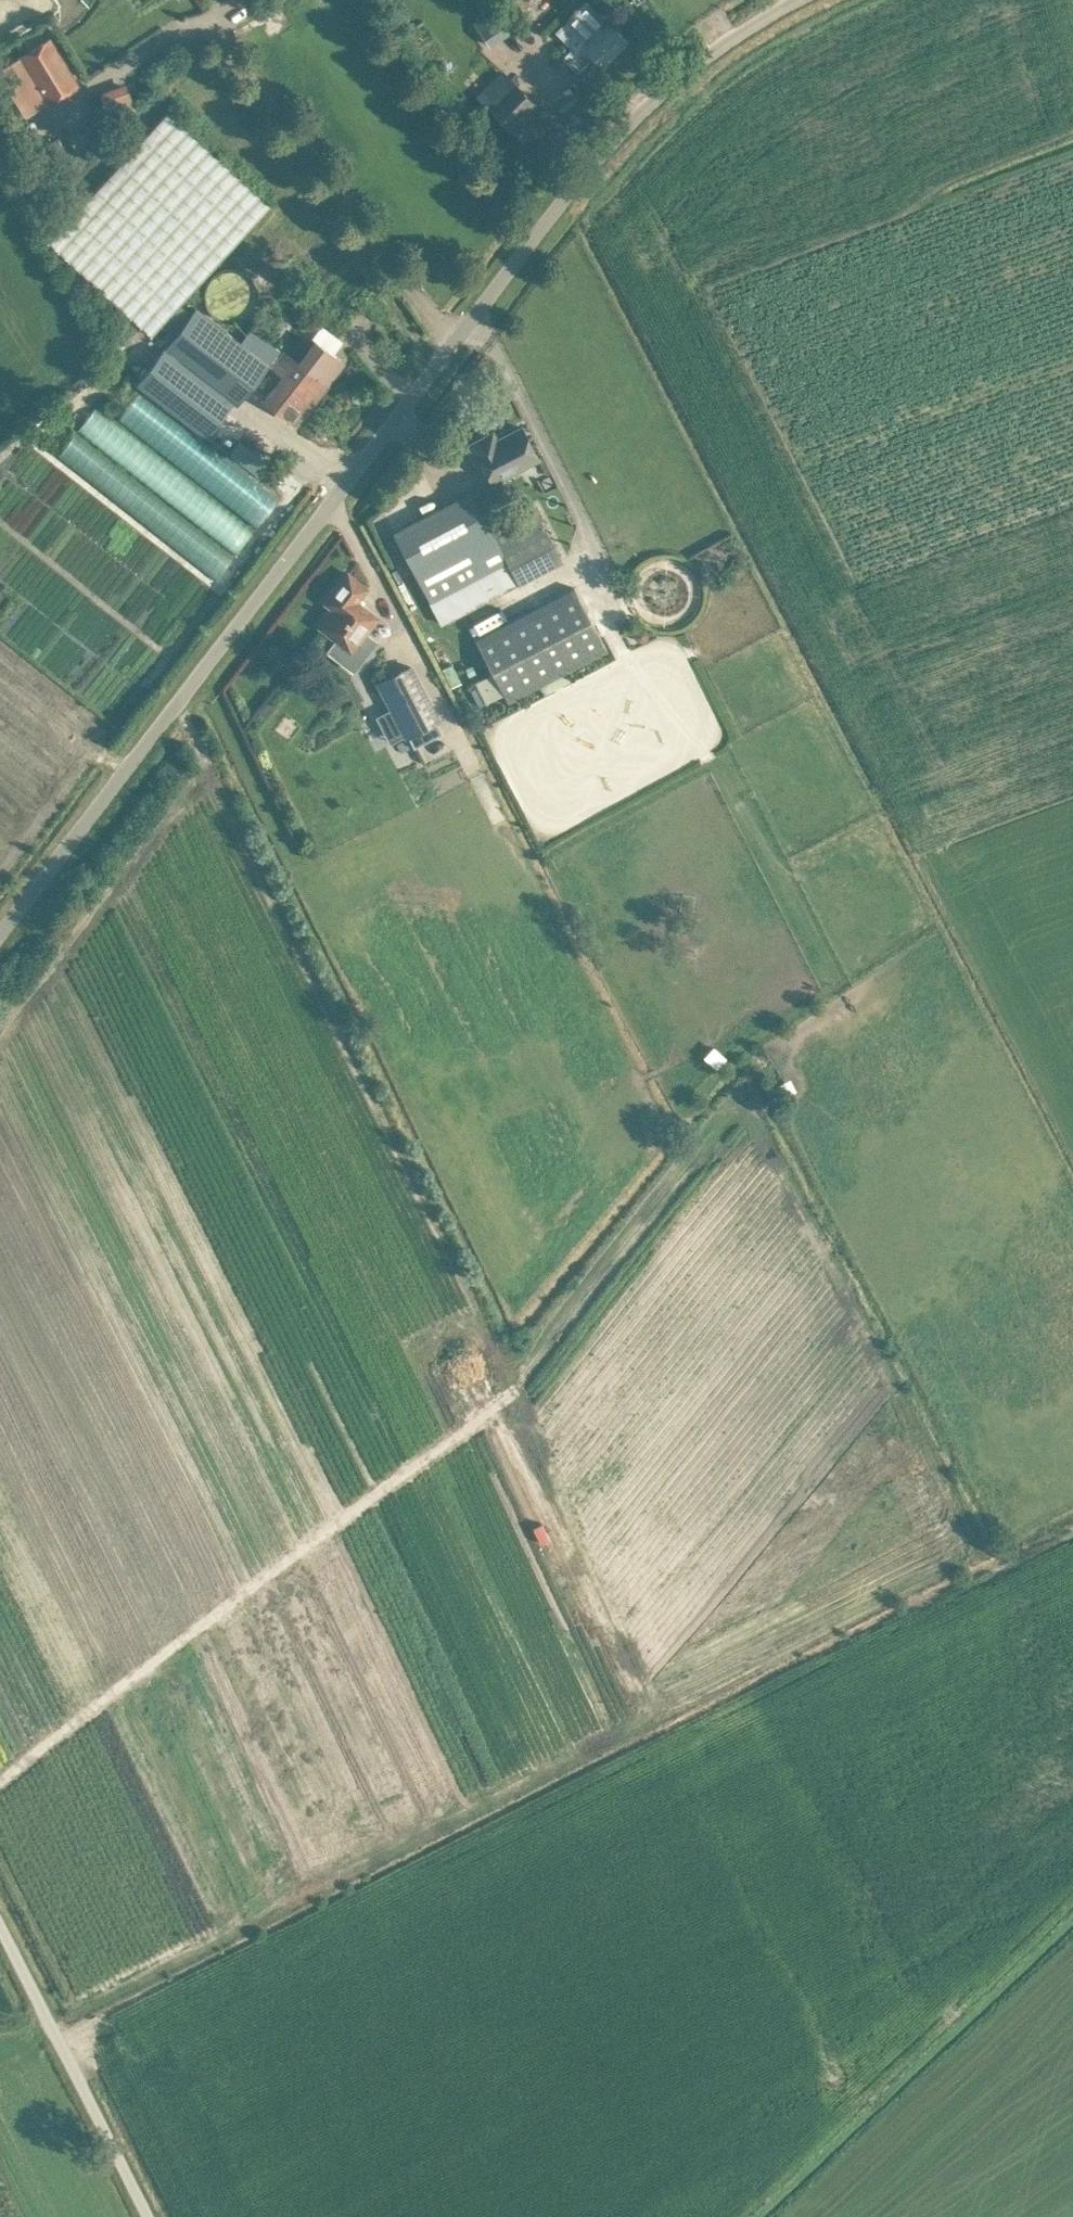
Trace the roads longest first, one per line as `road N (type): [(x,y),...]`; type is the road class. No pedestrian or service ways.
road 1 (unclassified): [(0,935),(582,176),(685,71),(808,0)]
road 2 (unclassified): [(140,2216),(0,1940)]

